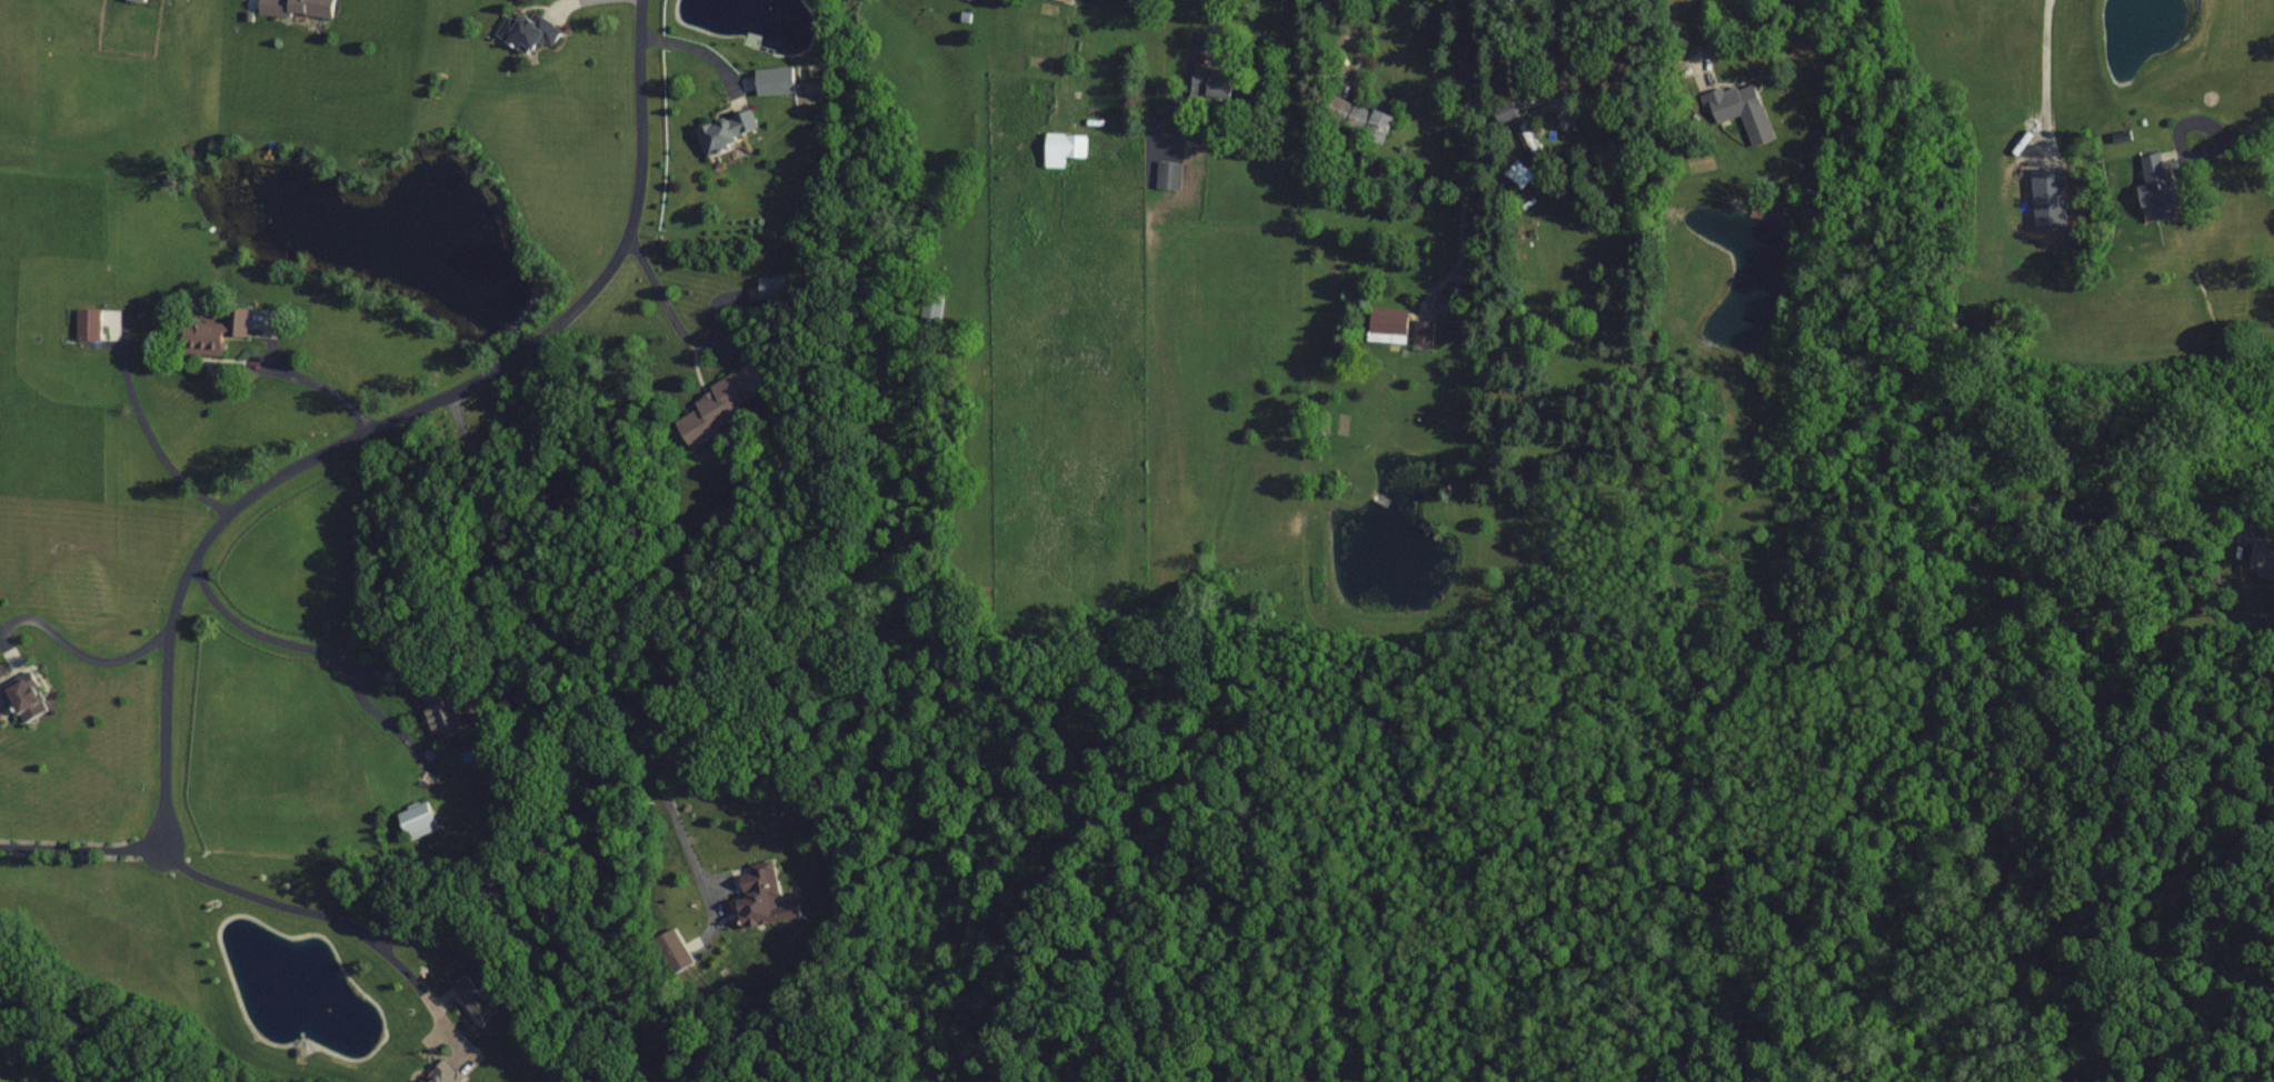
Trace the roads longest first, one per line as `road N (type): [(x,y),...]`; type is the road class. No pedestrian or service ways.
road 1 (residential): [(643,0),(639,208),(618,261),(521,357),(248,491),(191,557),(168,622),(162,834)]

